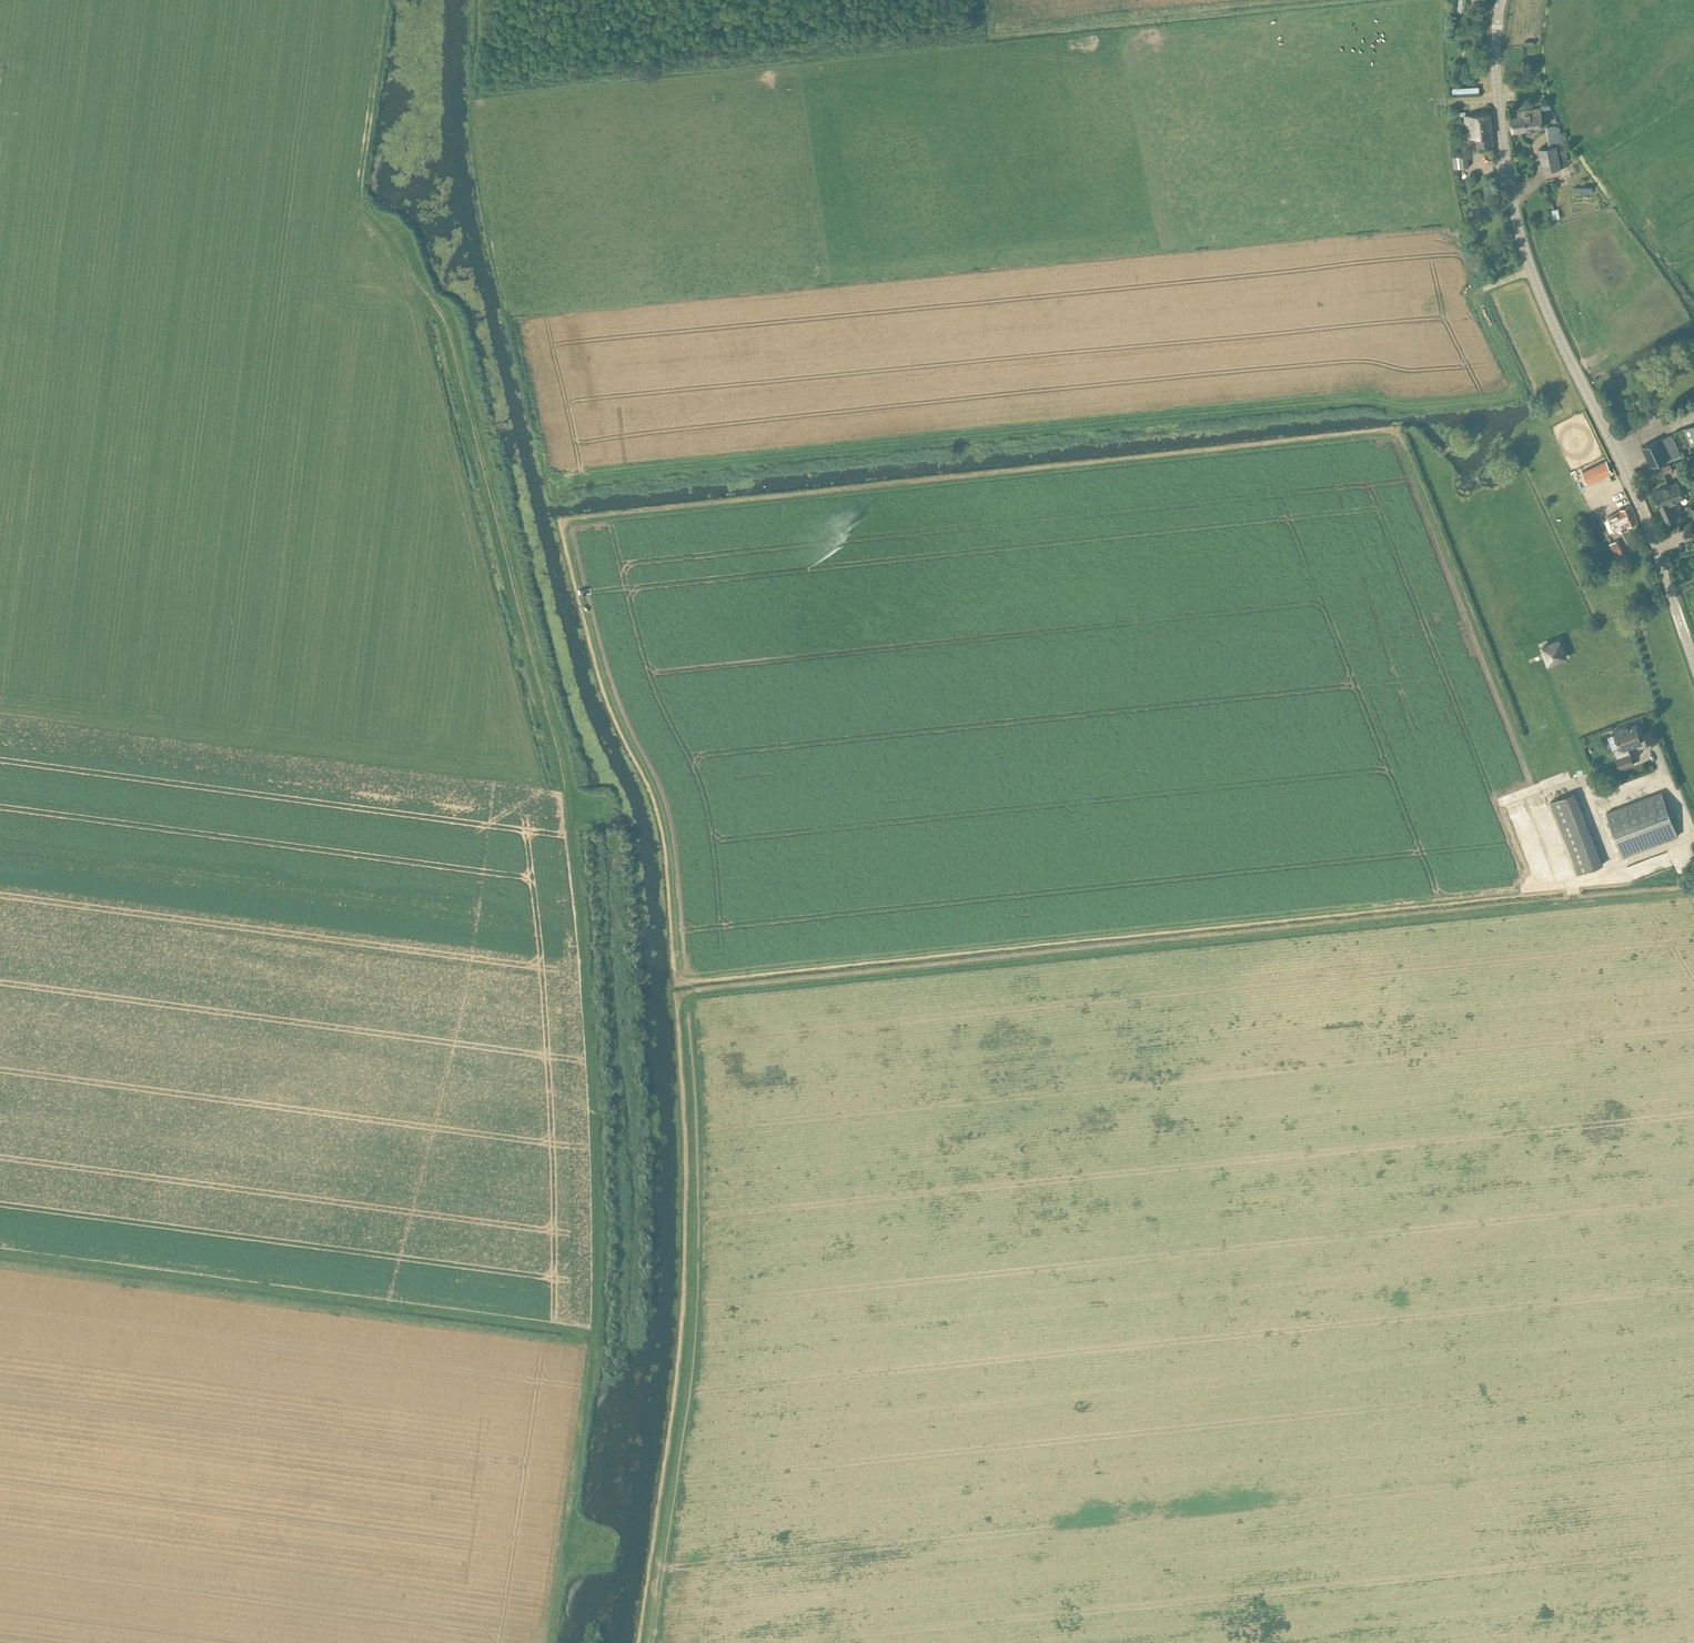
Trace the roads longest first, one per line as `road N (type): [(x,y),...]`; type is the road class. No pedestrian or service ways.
road 1 (tertiary): [(1693,664),(1638,500),(1534,280),(1514,220),(1496,86),(1501,0)]

